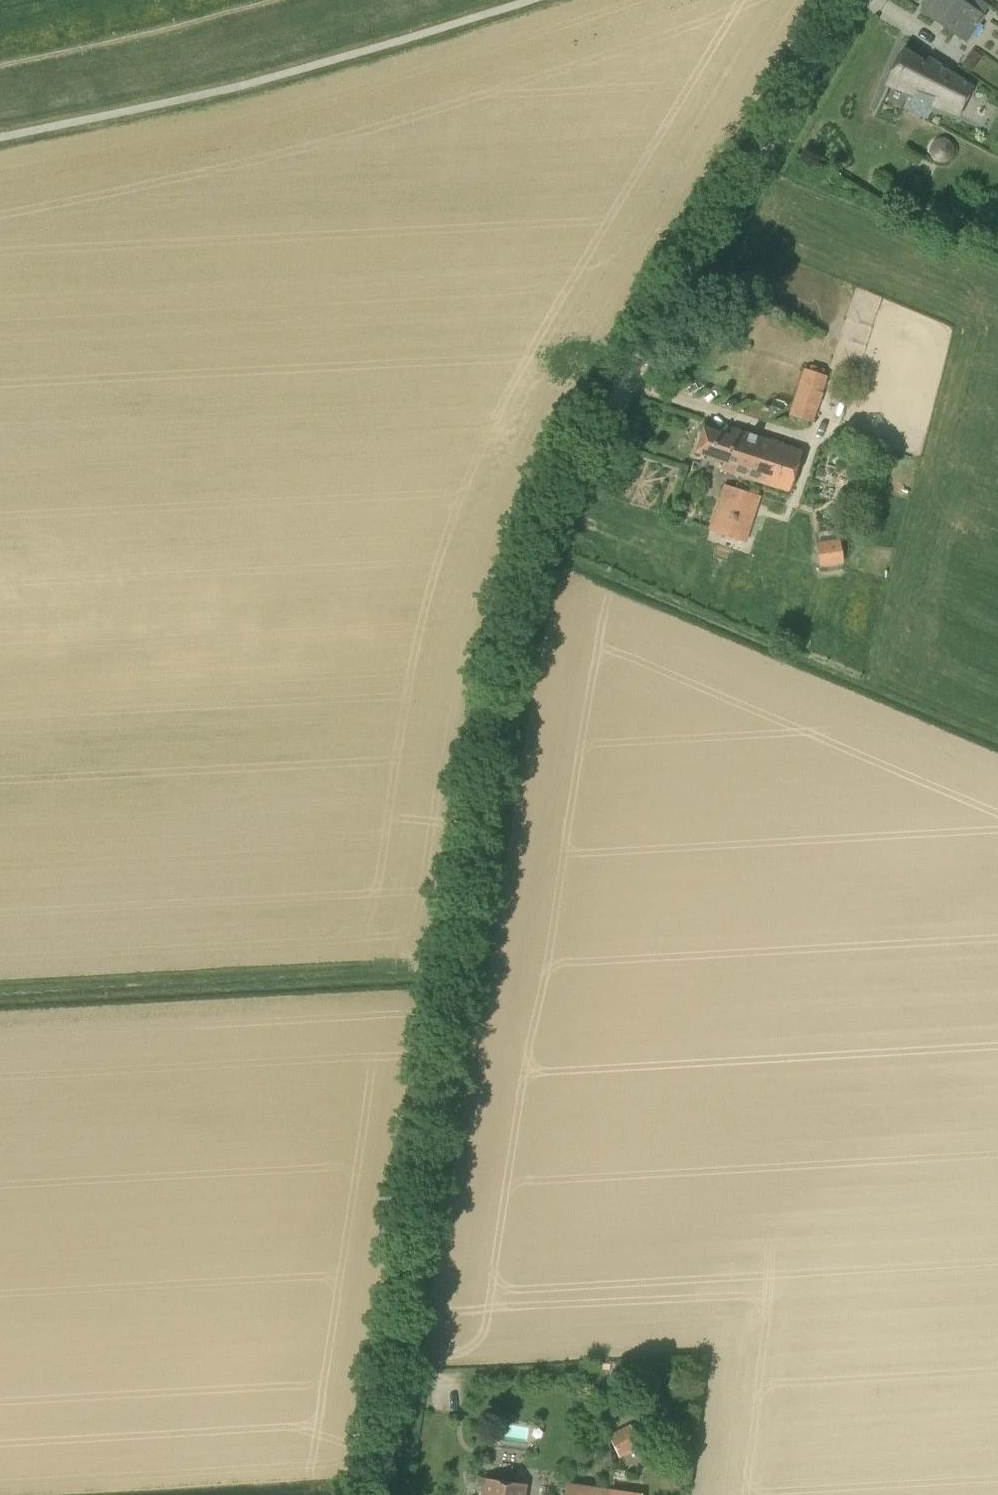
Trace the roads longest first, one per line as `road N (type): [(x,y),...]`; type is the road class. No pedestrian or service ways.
road 1 (unclassified): [(383,1494),(491,789),(527,606),(578,477),(860,0)]

